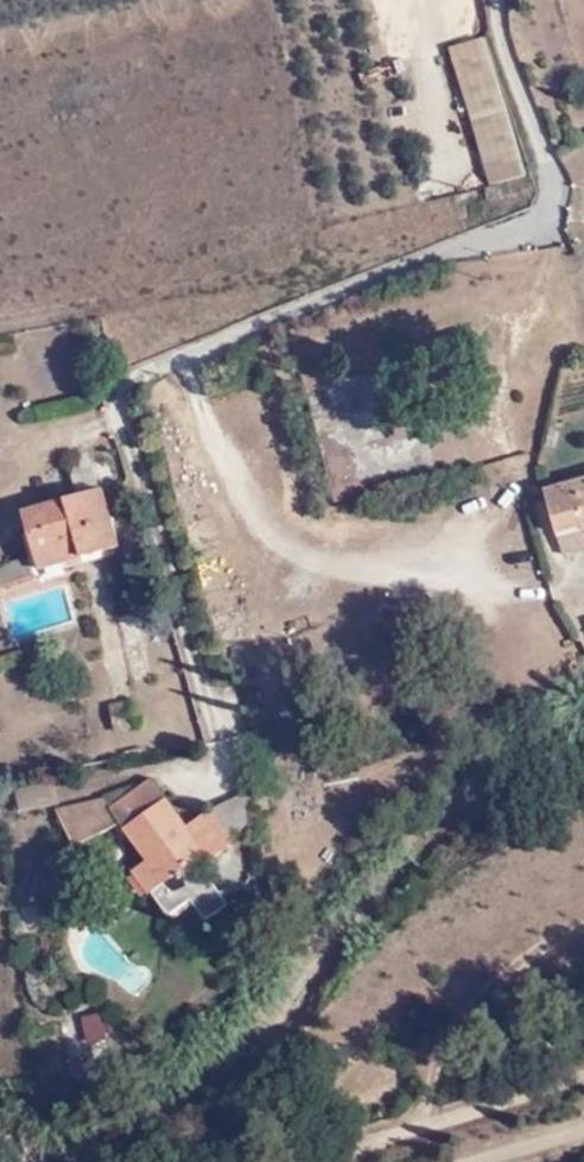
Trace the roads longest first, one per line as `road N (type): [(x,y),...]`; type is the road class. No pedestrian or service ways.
road 1 (residential): [(503,0),(556,198),(514,227),(480,233),(185,357)]

